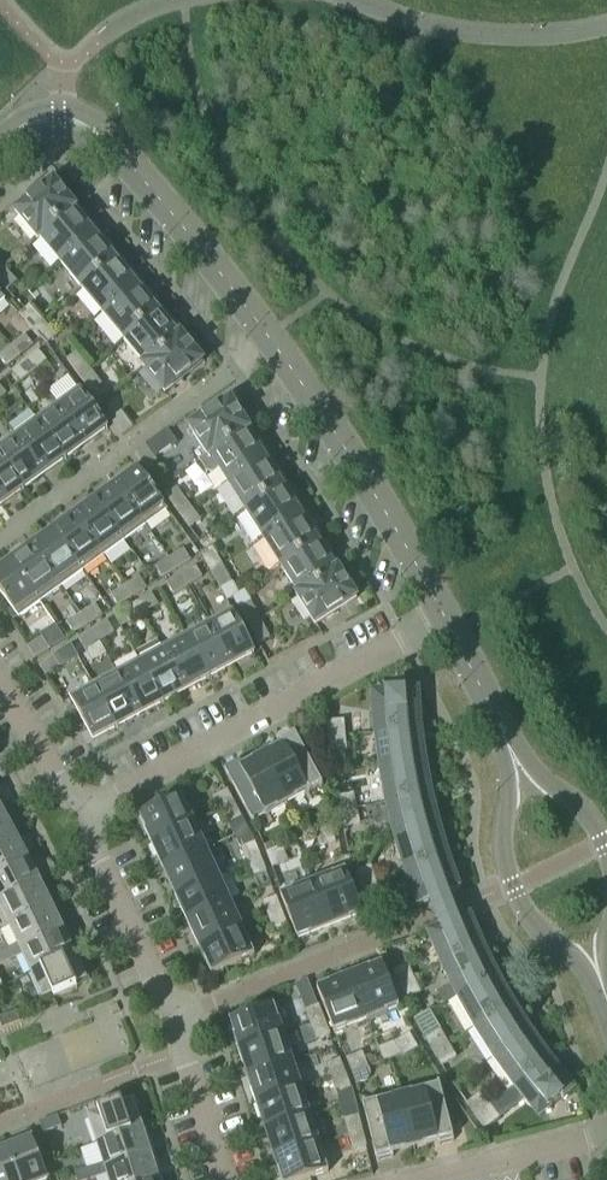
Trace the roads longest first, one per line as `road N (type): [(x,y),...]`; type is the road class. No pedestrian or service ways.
road 1 (tertiary): [(446,618),(358,470),(120,157),(91,131),(51,119),(0,143)]
road 2 (residential): [(232,1179),(187,1055),(182,1012),(164,998),(95,845),(88,806)]
road 3 (residential): [(88,806),(446,618)]
road 4 (tertiary): [(493,705),(502,771),(499,839),(512,884),(529,920),(591,990),(606,1020)]
road 5 (tertiary): [(606,861),(580,809),(525,762),(493,705)]
road 6 (residential): [(422,1179),(606,1130)]
road 7 (residential): [(88,806),(66,789),(0,685)]

